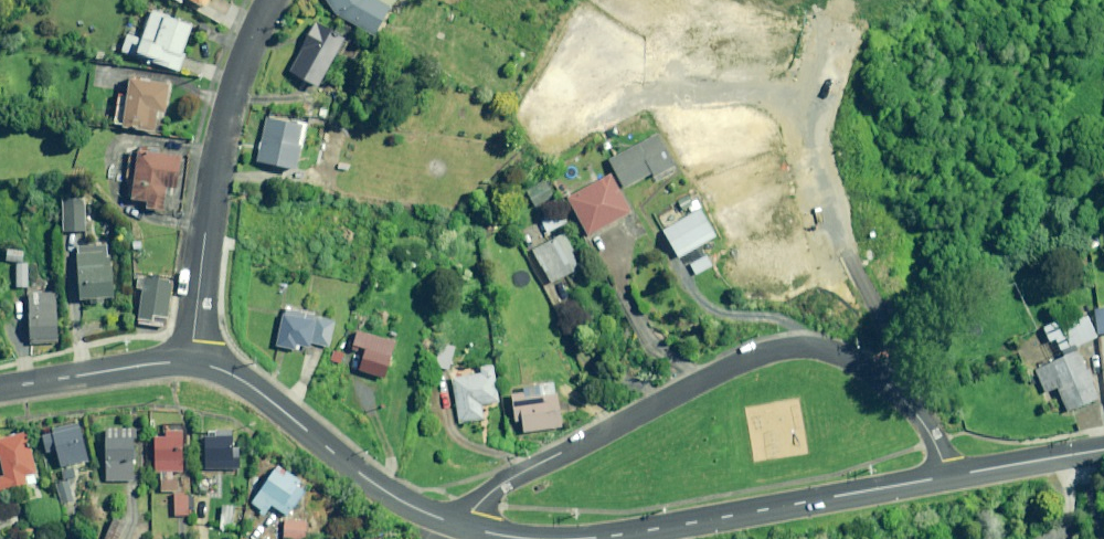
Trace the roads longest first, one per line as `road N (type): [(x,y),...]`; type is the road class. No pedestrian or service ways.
road 1 (residential): [(467,529),(471,512),(515,476),(748,358),(797,347),(825,350),(884,382)]
road 2 (residential): [(884,382),(885,324),(811,166),(814,16)]
road 3 (residential): [(276,0),(224,123),(189,363)]
road 4 (residential): [(602,538),(948,476)]
road 5 (residential): [(189,363),(237,379),(398,501),(467,529)]
road 6 (residential): [(0,385),(189,363)]
road 7 (residential): [(948,476),(1103,450)]

